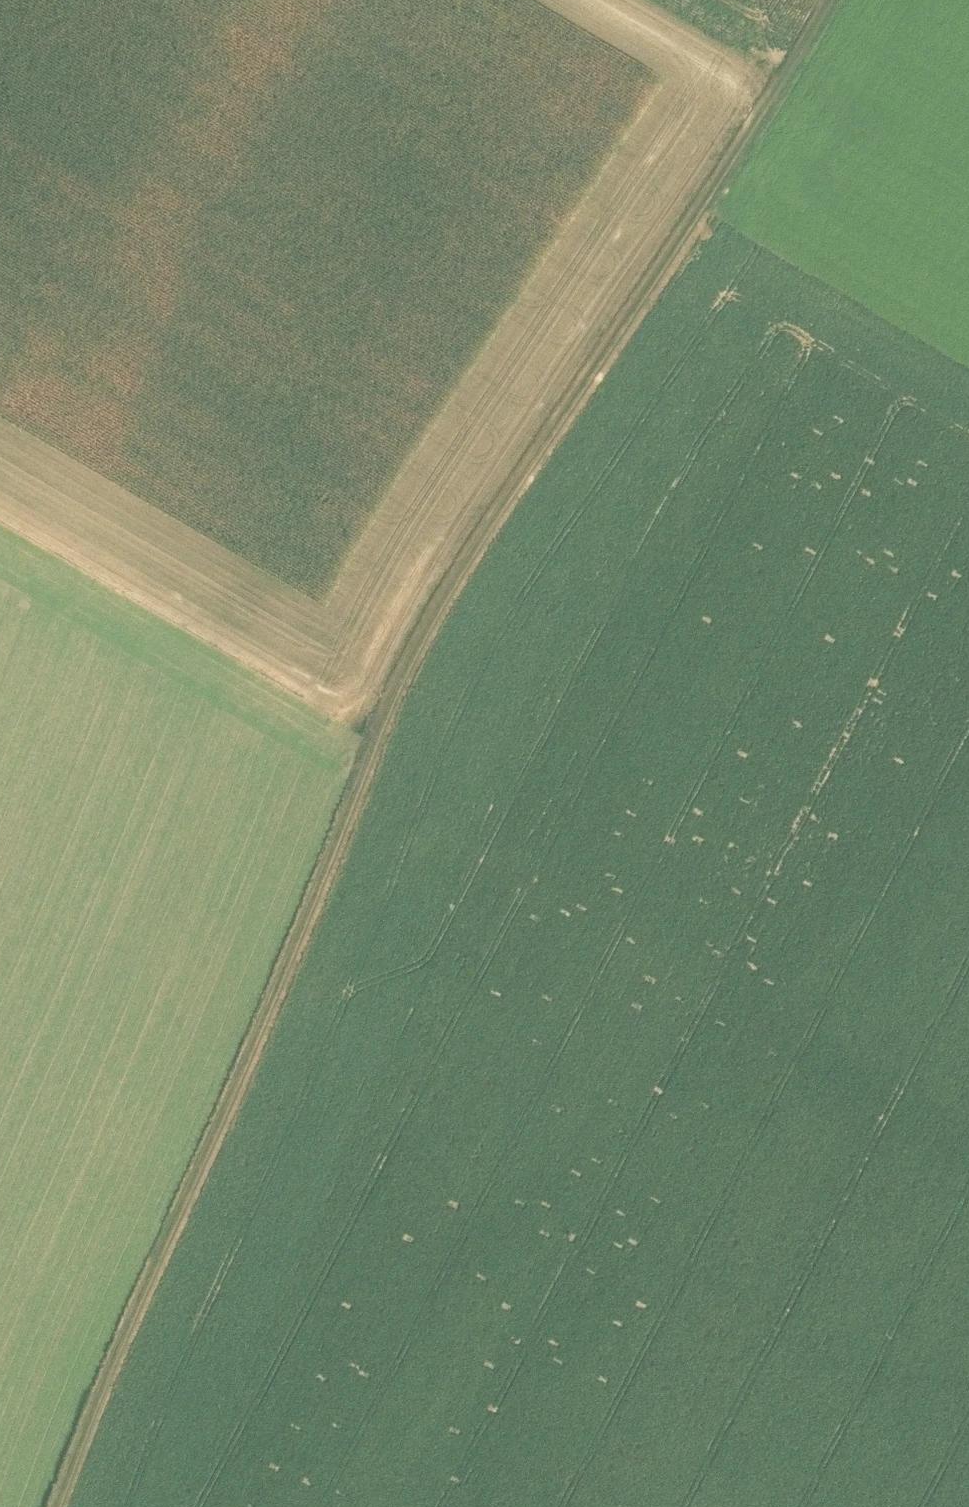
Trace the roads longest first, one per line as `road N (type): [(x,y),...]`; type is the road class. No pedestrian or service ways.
road 1 (track): [(828,0),(444,600),(392,702),(61,1506)]

